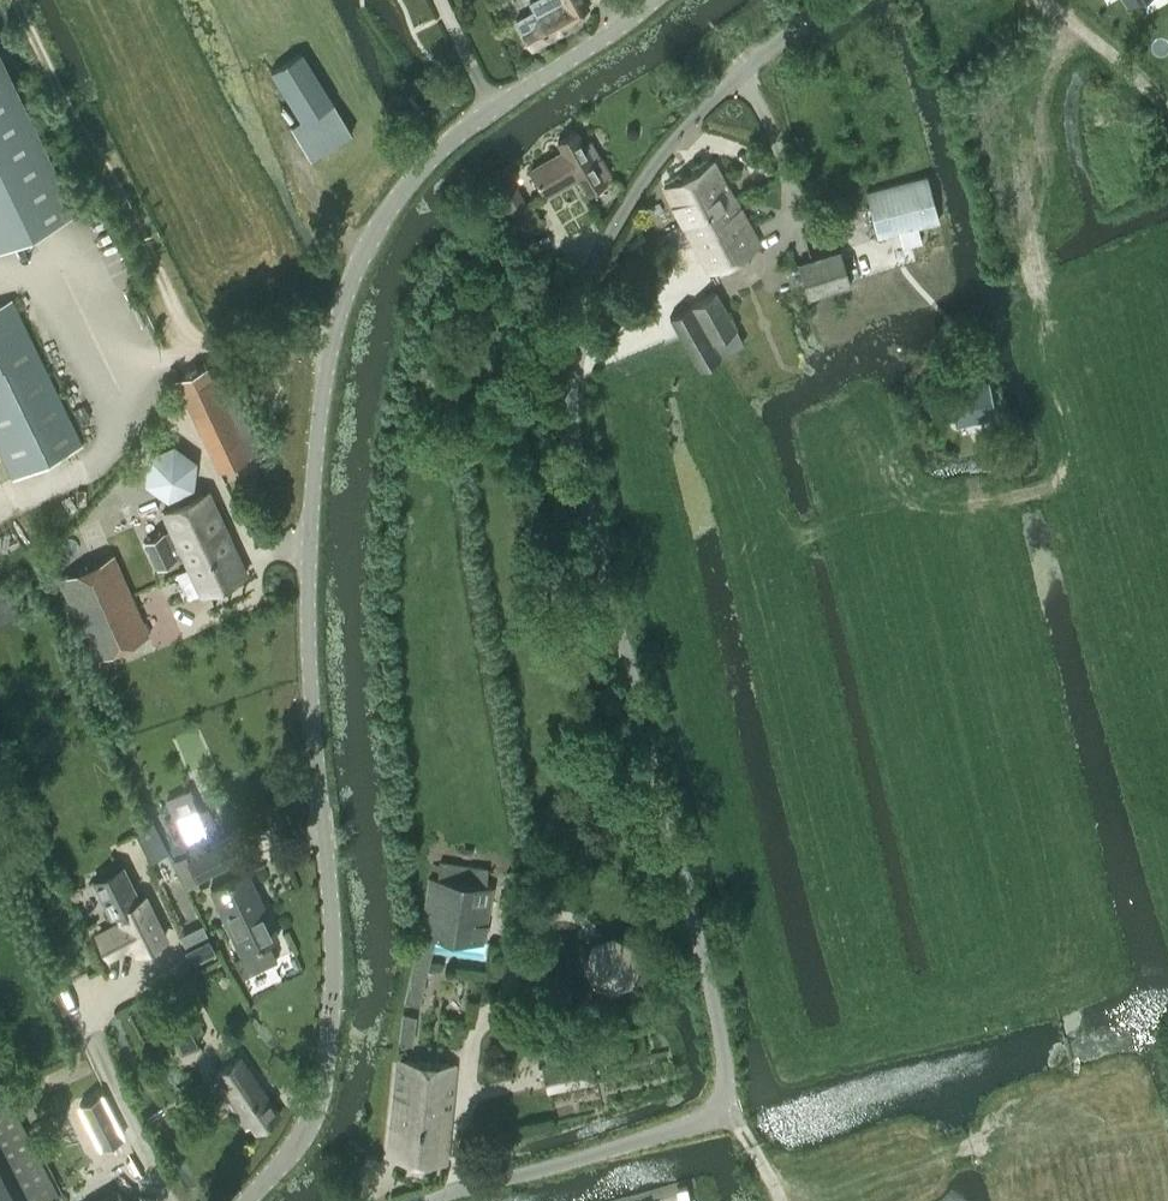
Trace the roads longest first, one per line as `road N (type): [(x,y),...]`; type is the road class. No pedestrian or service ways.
road 1 (residential): [(831,0),(720,92),(657,159),(600,256),(572,364),(580,479),(710,994),(722,1093),(703,1117),(428,1200)]
road 2 (unclassified): [(247,1200),(316,1109),(334,982),(308,609),(319,425),(338,323),(375,228),(450,142),(653,0)]
road 3 (track): [(17,0),(93,151),(149,234),(193,344)]
road 4 (track): [(193,344),(149,359),(71,341),(16,287),(0,294)]
road 5 (track): [(1167,98),(1038,0)]
road 6 (track): [(330,352),(193,344)]

